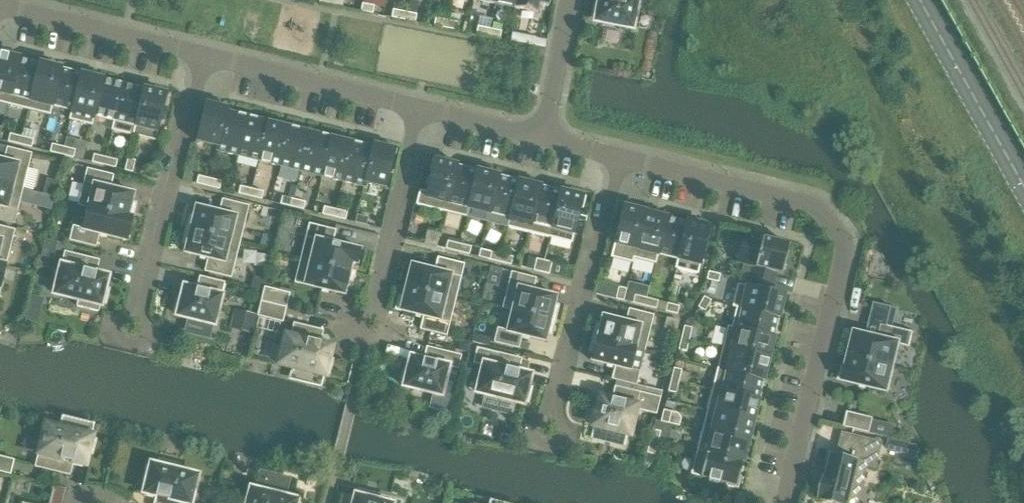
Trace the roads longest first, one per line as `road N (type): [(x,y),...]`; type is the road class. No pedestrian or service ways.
road 1 (residential): [(786,502),(848,248),(815,205),(621,158)]
road 2 (residential): [(206,55),(135,312)]
road 3 (residential): [(621,158),(551,415)]
road 4 (residential): [(417,107),(206,55)]
road 5 (residential): [(206,55),(0,4)]
road 6 (tertiary): [(921,0),(1023,184)]
road 7 (residential): [(417,107),(373,309)]
road 8 (residential): [(569,0),(543,138)]
road 9 (residential): [(543,138),(417,107)]

